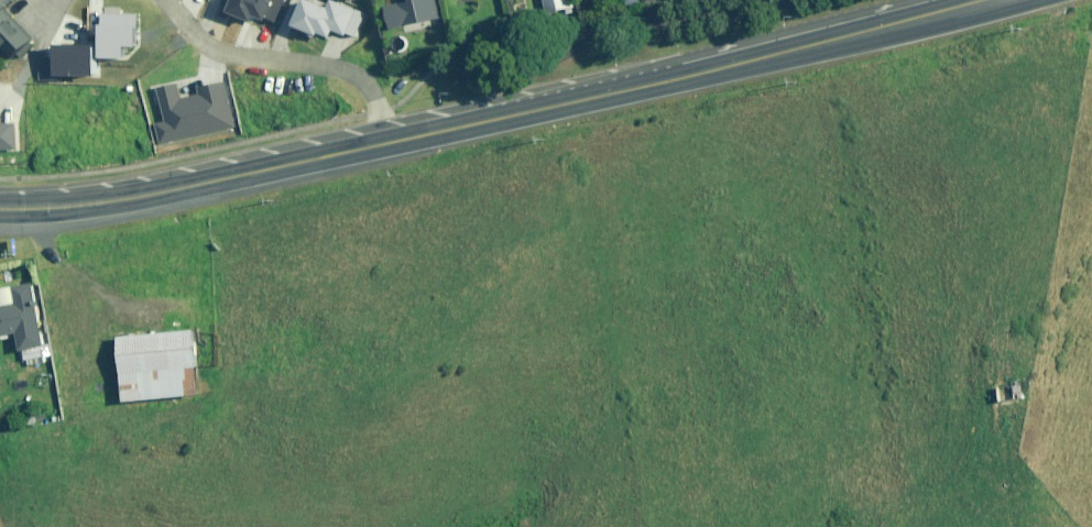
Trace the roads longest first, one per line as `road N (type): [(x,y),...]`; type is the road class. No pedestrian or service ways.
road 1 (primary): [(516,114),(982,0)]
road 2 (tertiary): [(516,114),(916,0)]
road 3 (primary): [(0,209),(158,193),(388,143)]
road 4 (residential): [(388,143),(361,71),(329,58),(233,51),(213,43),(170,0)]
road 5 (primary): [(388,143),(516,114)]

